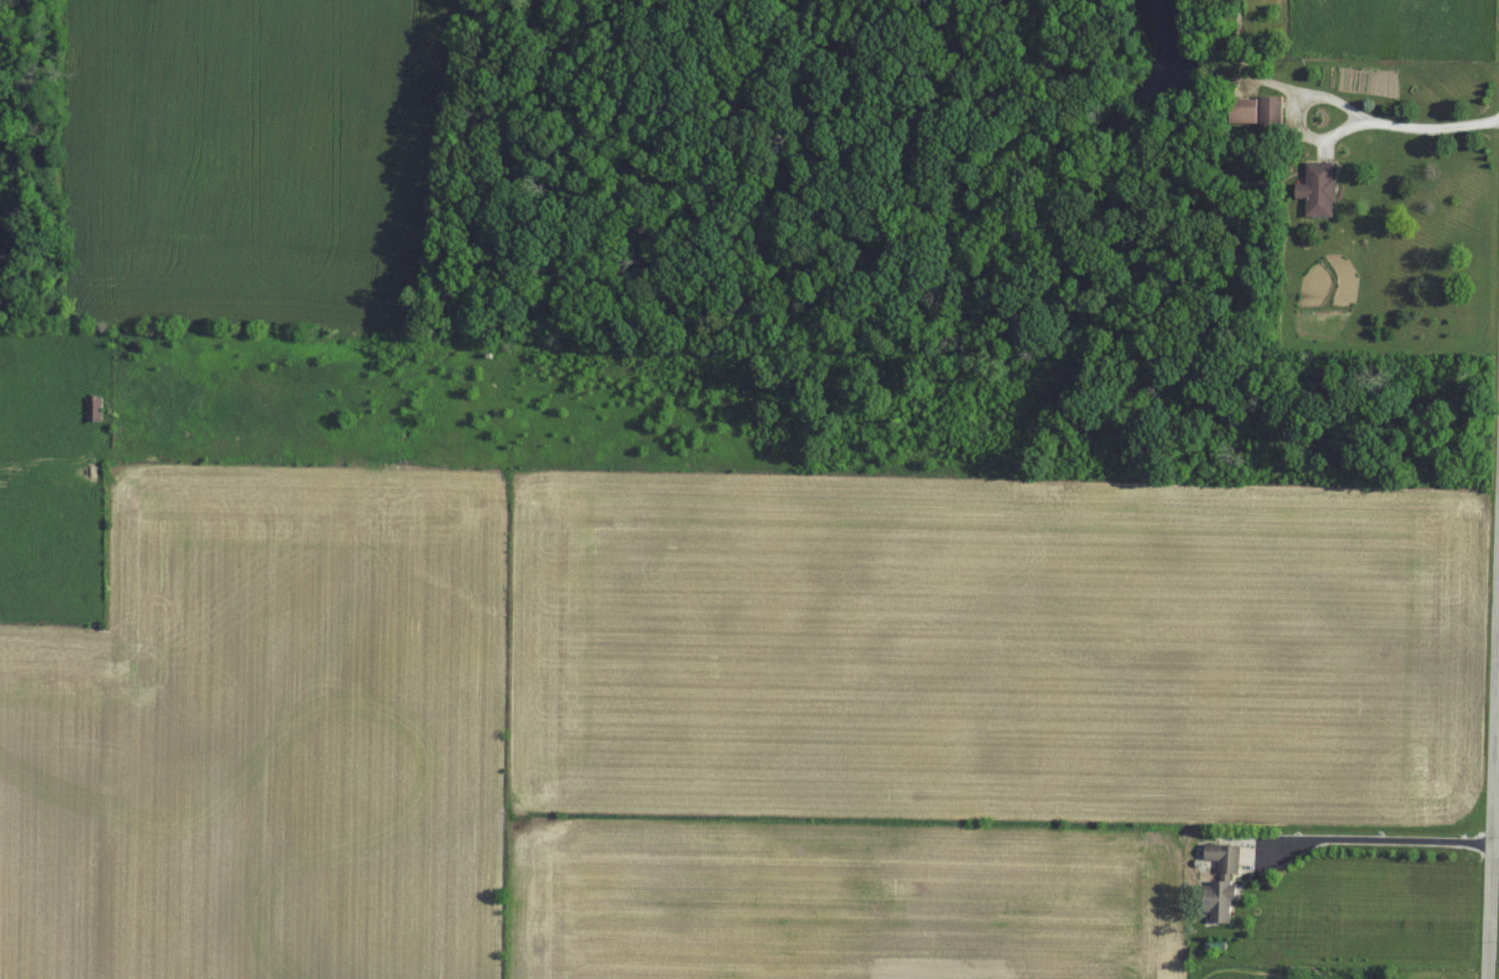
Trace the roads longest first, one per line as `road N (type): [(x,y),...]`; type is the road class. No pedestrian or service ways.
road 1 (residential): [(1498,17),(1479,978)]

